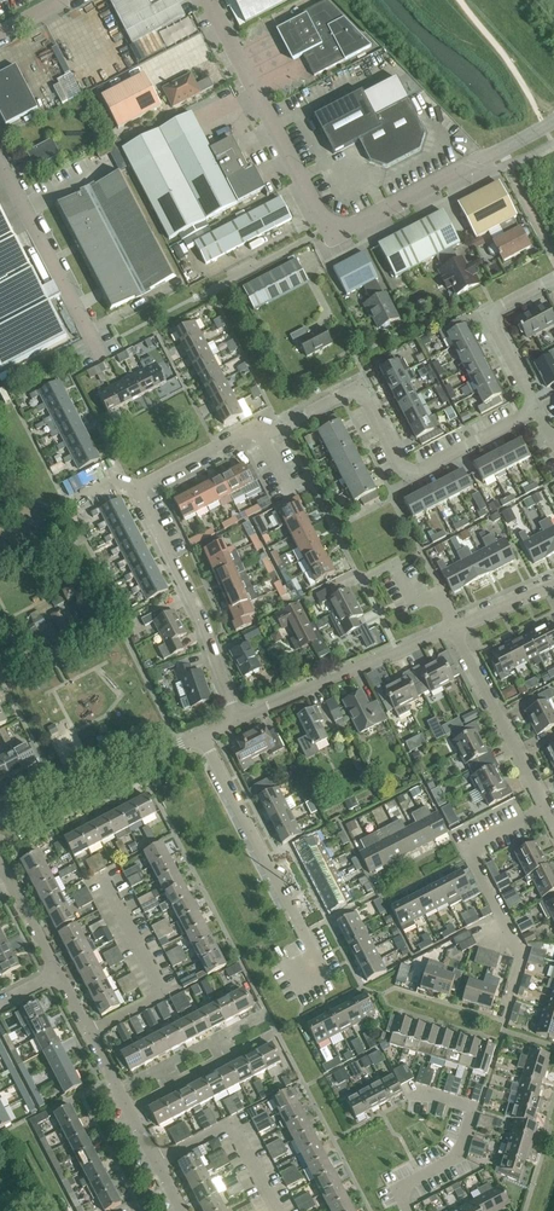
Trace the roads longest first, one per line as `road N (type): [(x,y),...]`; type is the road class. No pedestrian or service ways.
road 1 (unclassified): [(137,489),(359,388),(406,476),(537,410)]
road 2 (unclassified): [(473,165),(336,236),(212,0)]
road 3 (residential): [(297,976),(320,965),(202,738)]
road 4 (unclassified): [(502,1021),(524,952),(469,851),(546,813)]
road 5 (residential): [(182,1210),(59,974)]
road 6 (unclassified): [(137,489),(199,614),(236,721)]
road 7 (residential): [(236,721),(453,629)]
road 8 (unclassified): [(105,361),(0,162)]
road 9 (residential): [(0,821),(202,738)]
road 10 (unclassified): [(546,813),(453,629)]
road 11 (unclassified): [(406,1210),(395,1190),(451,1162),(474,1111),(421,1094)]
road 12 (residential): [(59,974),(0,862)]

